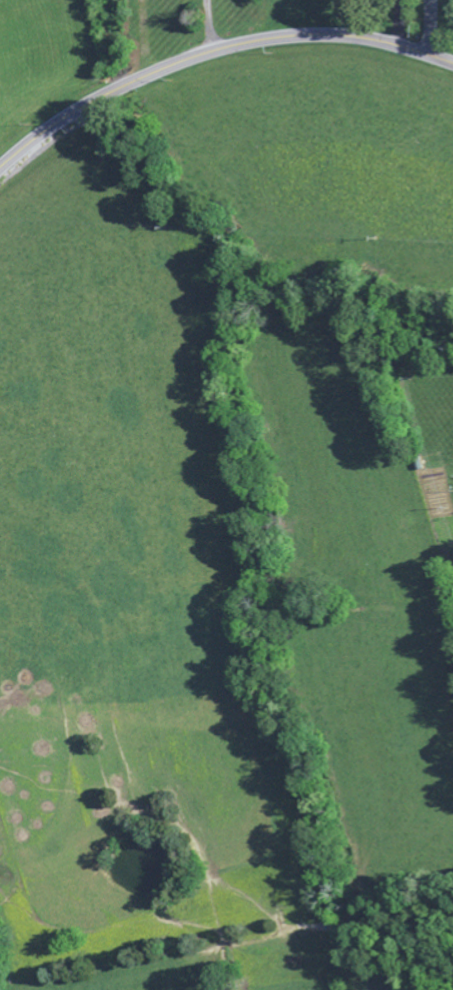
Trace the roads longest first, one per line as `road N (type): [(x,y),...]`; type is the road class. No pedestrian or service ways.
road 1 (tertiary): [(452,64),(350,37),(251,42),(114,91),(0,167)]

